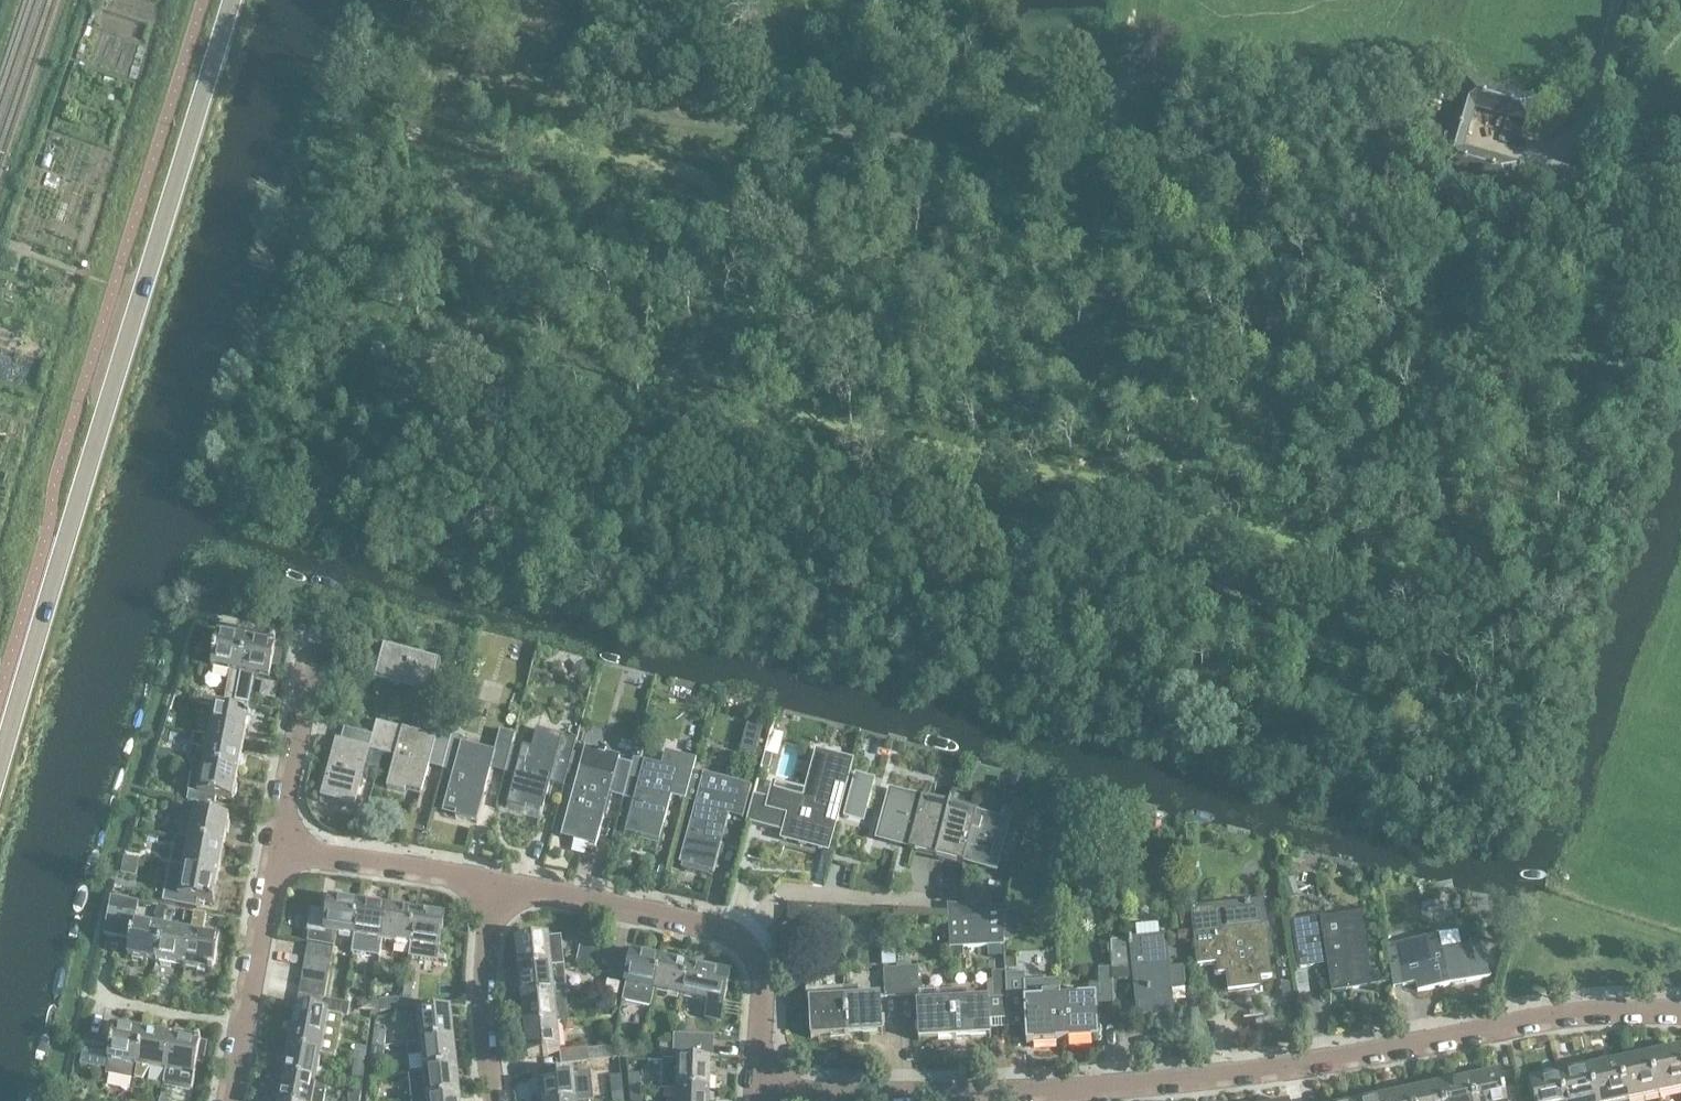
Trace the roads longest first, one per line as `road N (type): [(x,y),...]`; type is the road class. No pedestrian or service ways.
road 1 (residential): [(758,1082),(862,1094),(1216,1075),(1565,1014),(1680,1012)]
road 2 (tertiary): [(0,770),(234,0)]
road 3 (residential): [(758,1082),(758,956),(747,937),(692,919),(496,885)]
road 4 (residential): [(230,1100),(276,848)]
road 5 (residential): [(496,885),(276,848)]
road 6 (residential): [(493,1100),(481,1003),(496,885)]
road 7 (residential): [(276,848),(319,671)]
road 8 (track): [(1555,150),(1581,141),(1619,0)]

